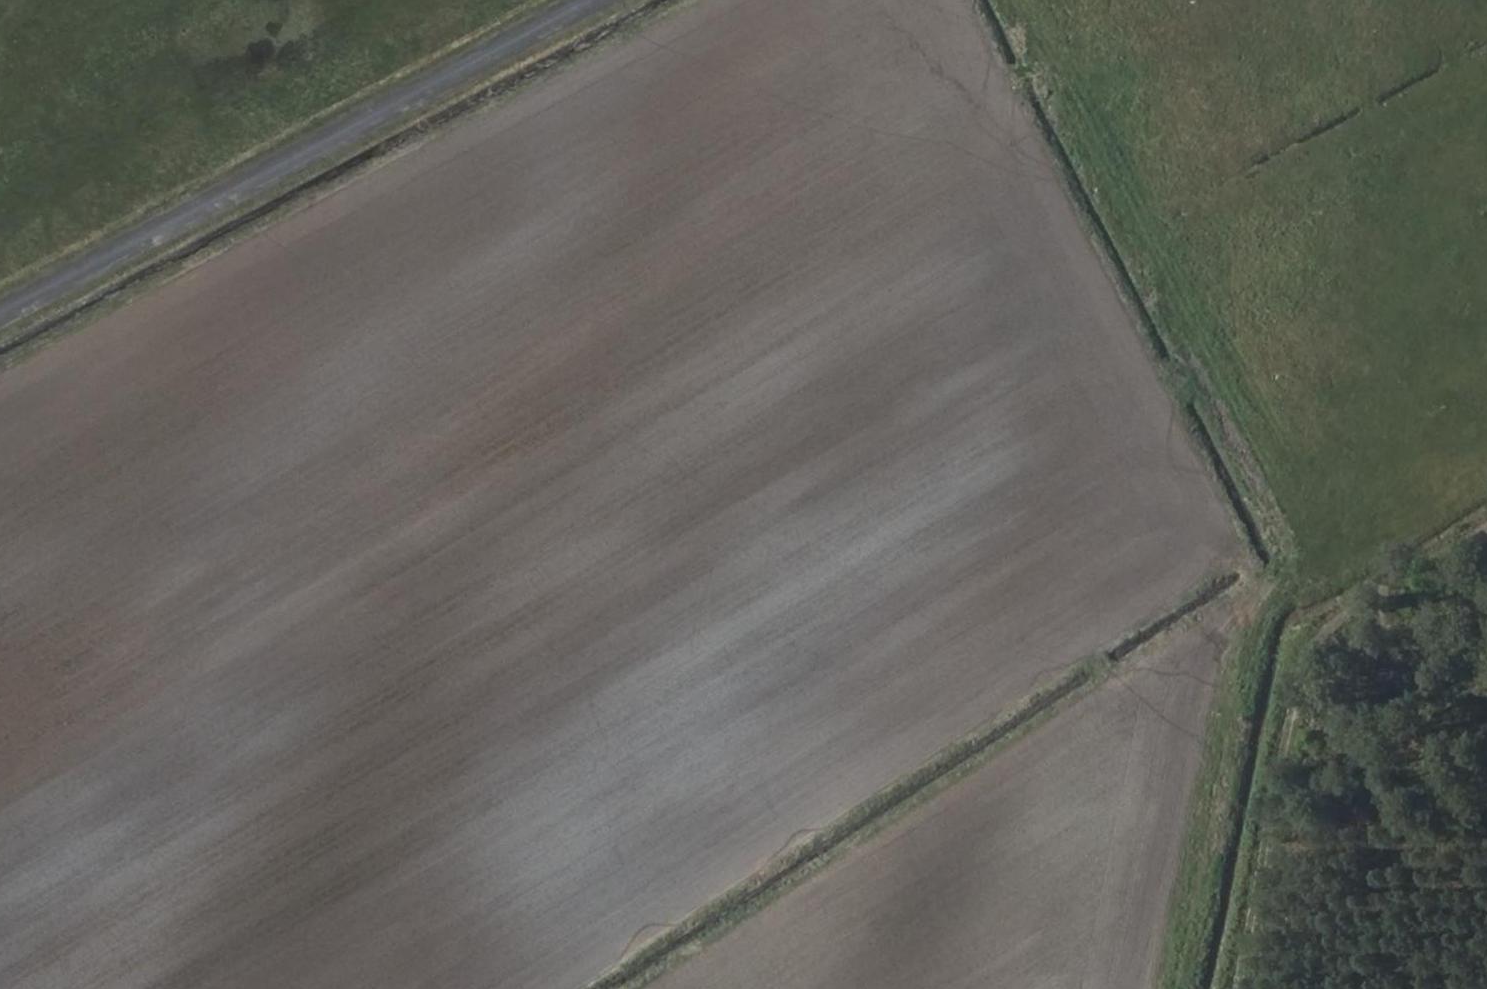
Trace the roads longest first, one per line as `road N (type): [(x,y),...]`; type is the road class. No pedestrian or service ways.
road 1 (tertiary): [(0,316),(602,0)]
road 2 (track): [(1486,537),(1316,658),(1248,988)]

